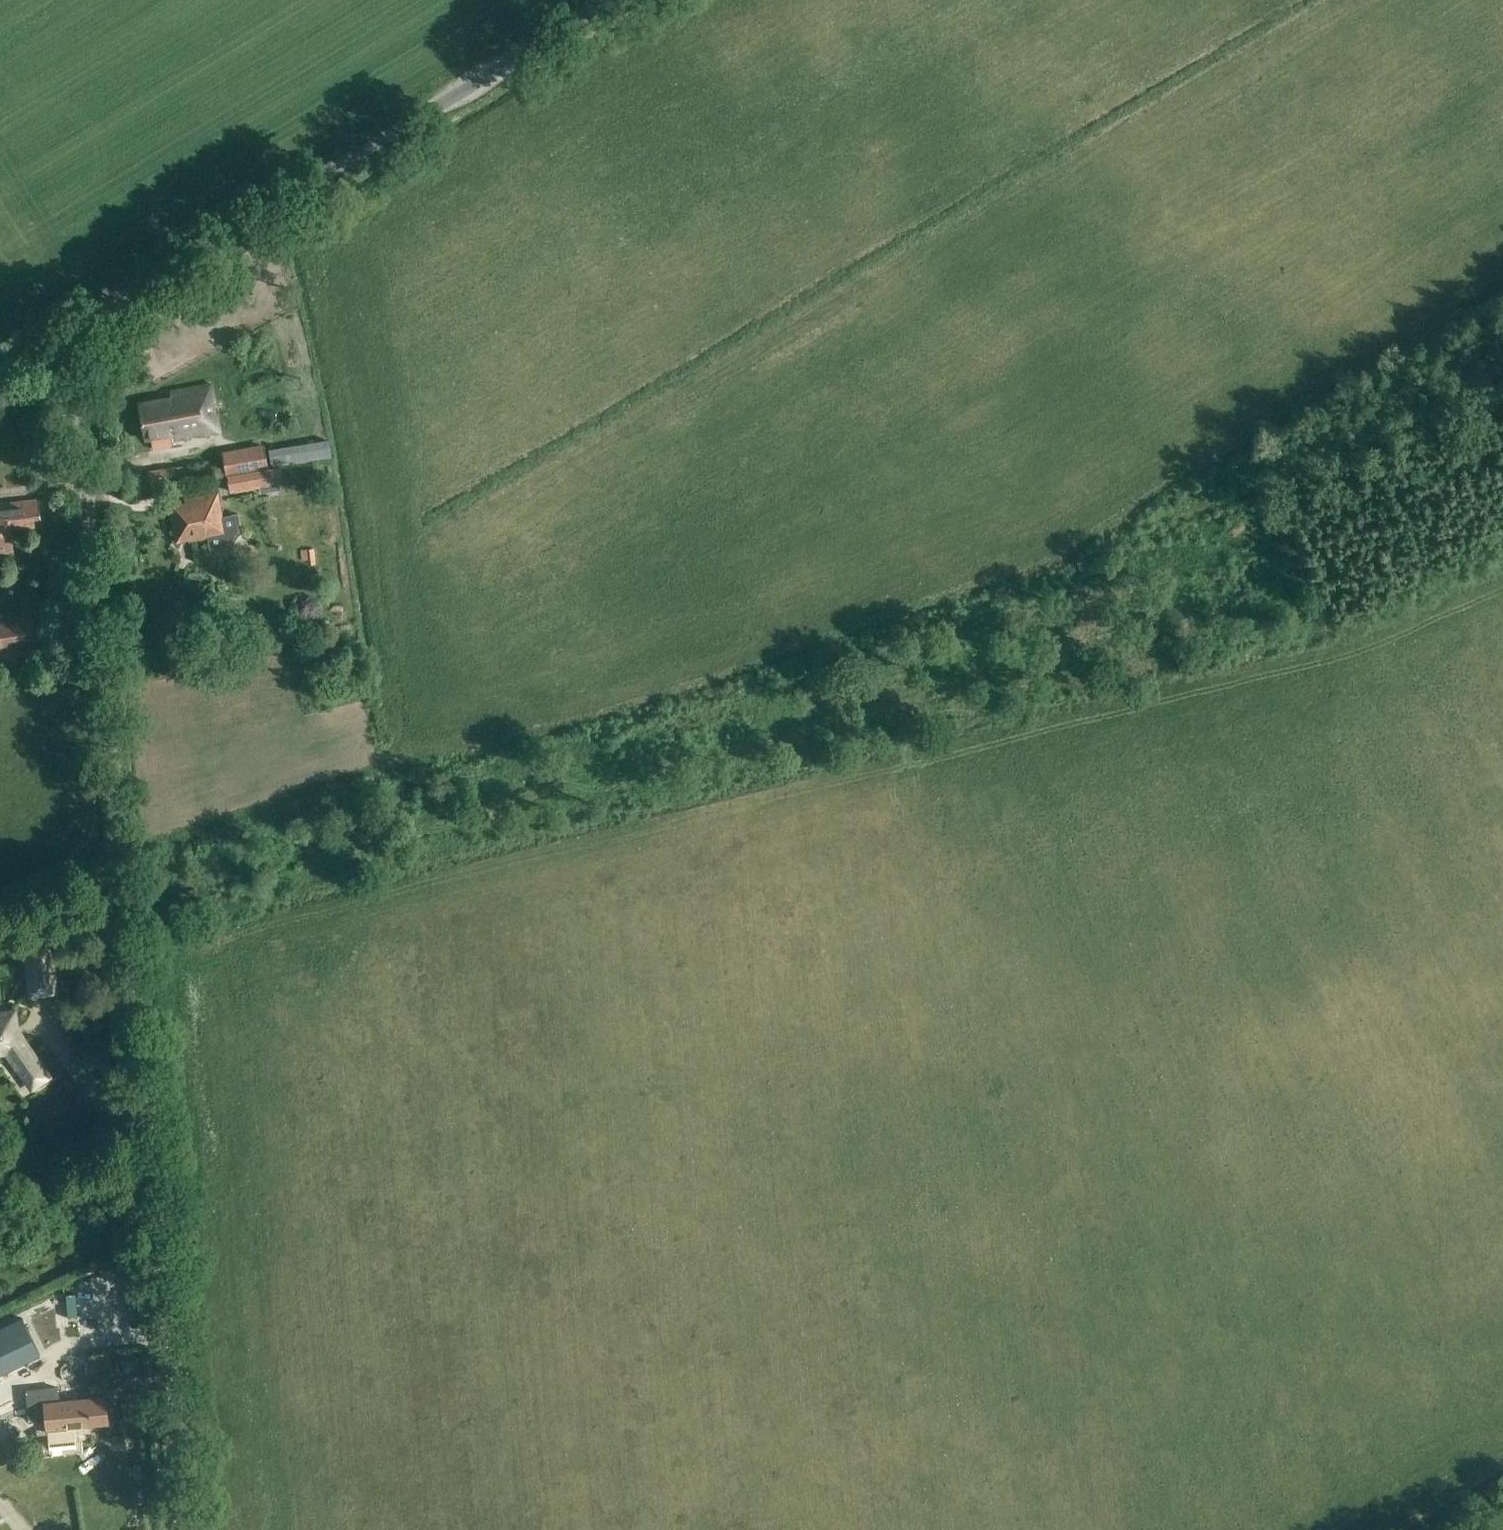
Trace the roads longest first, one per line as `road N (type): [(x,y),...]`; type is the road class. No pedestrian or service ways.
road 1 (tertiary): [(187,1529),(76,383),(79,343),(110,304),(610,0)]

